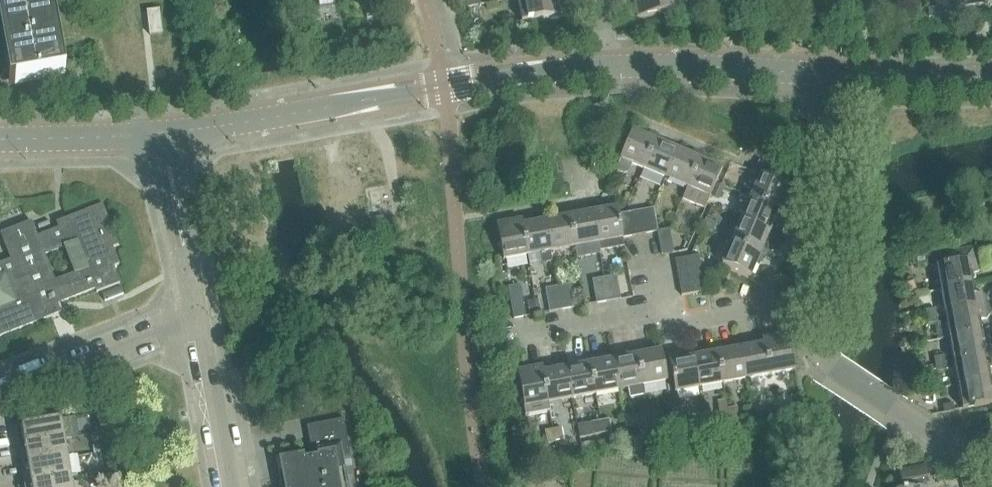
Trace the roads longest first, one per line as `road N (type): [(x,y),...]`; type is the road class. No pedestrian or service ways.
road 1 (tertiary): [(160,136),(612,67)]
road 2 (residential): [(820,300),(683,326),(647,312),(508,338)]
road 3 (unclassified): [(820,300),(833,73)]
road 4 (tertiary): [(612,67),(833,73)]
road 5 (unclassified): [(0,390),(197,322)]
road 6 (unclassified): [(197,322),(160,136)]
road 7 (residential): [(991,465),(832,367)]
road 8 (unclassified): [(228,486),(197,322)]
road 9 (tertiary): [(0,141),(160,136)]
road 10 (tertiary): [(833,73),(991,77)]

